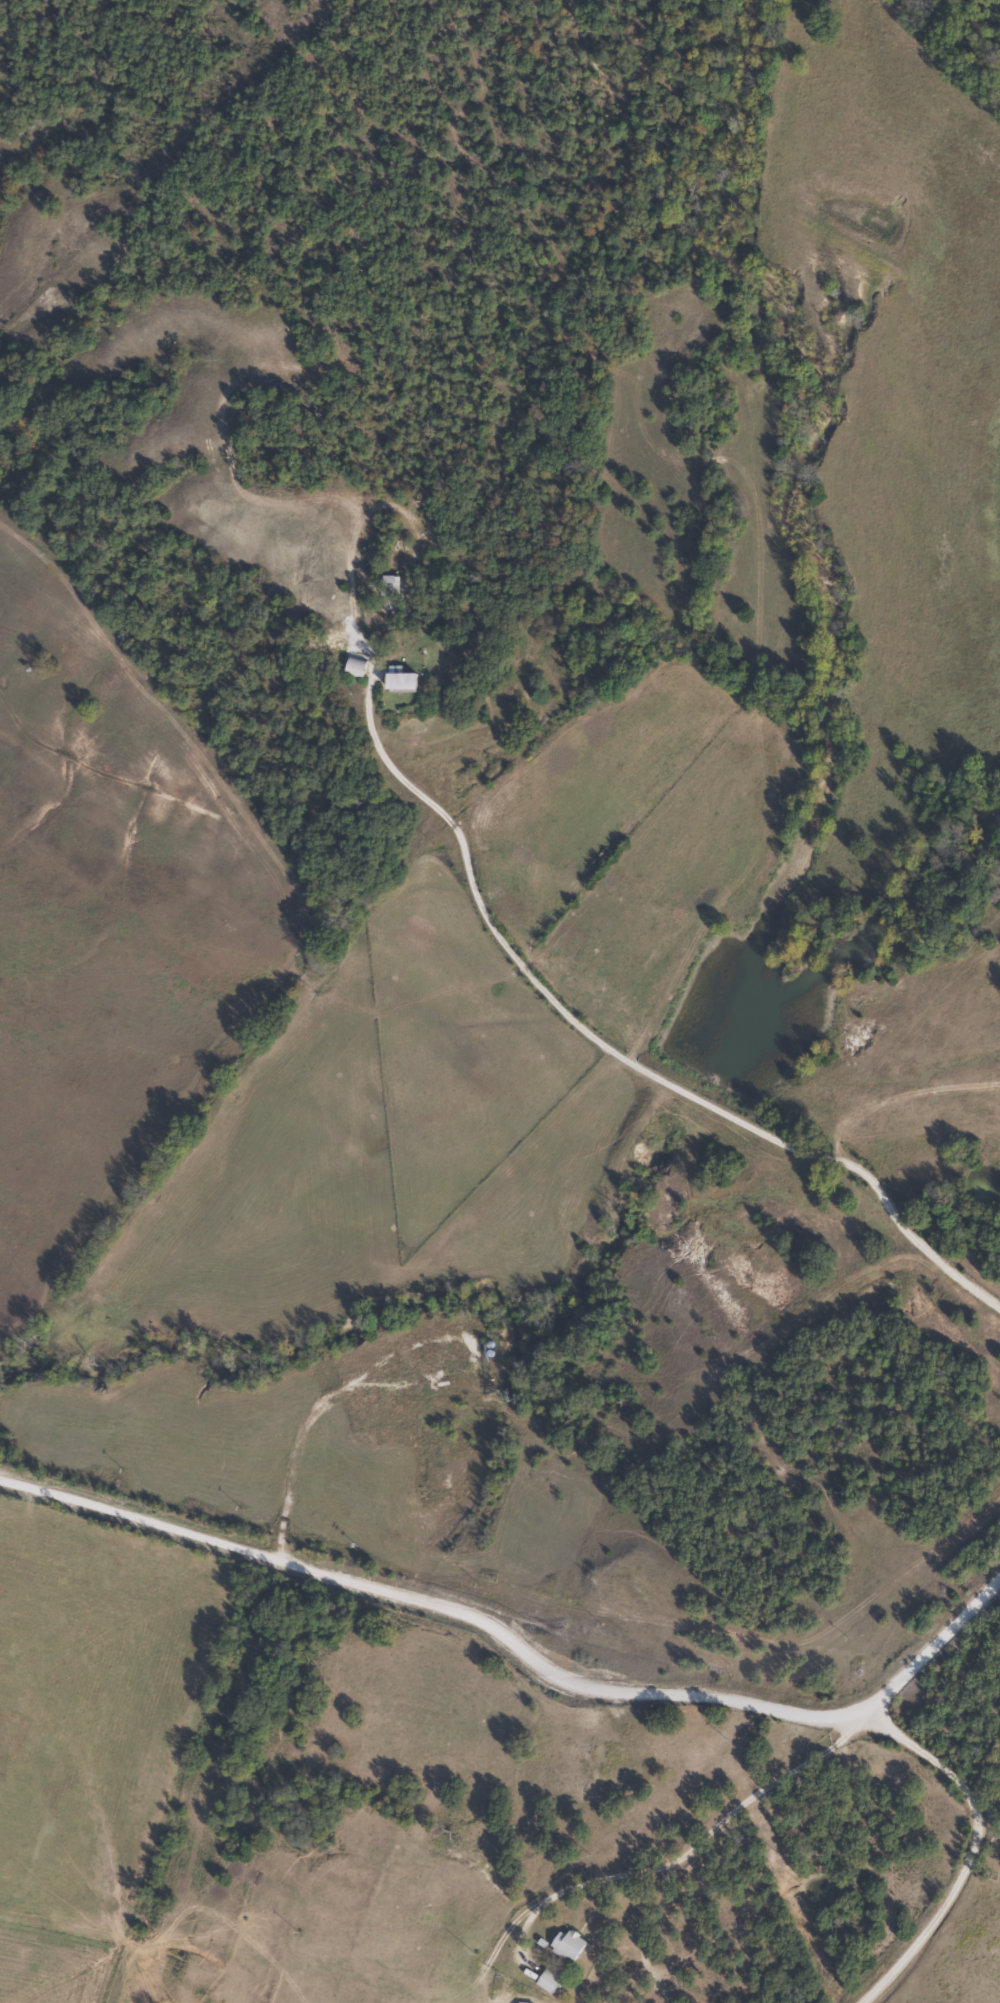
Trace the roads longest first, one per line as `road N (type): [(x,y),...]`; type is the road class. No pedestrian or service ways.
road 1 (residential): [(0,1480),(440,1609),(578,1690),(690,1686),(853,1717),(999,1574)]
road 2 (residential): [(838,2002),(946,1902),(966,1799),(940,1748),(853,1717)]

